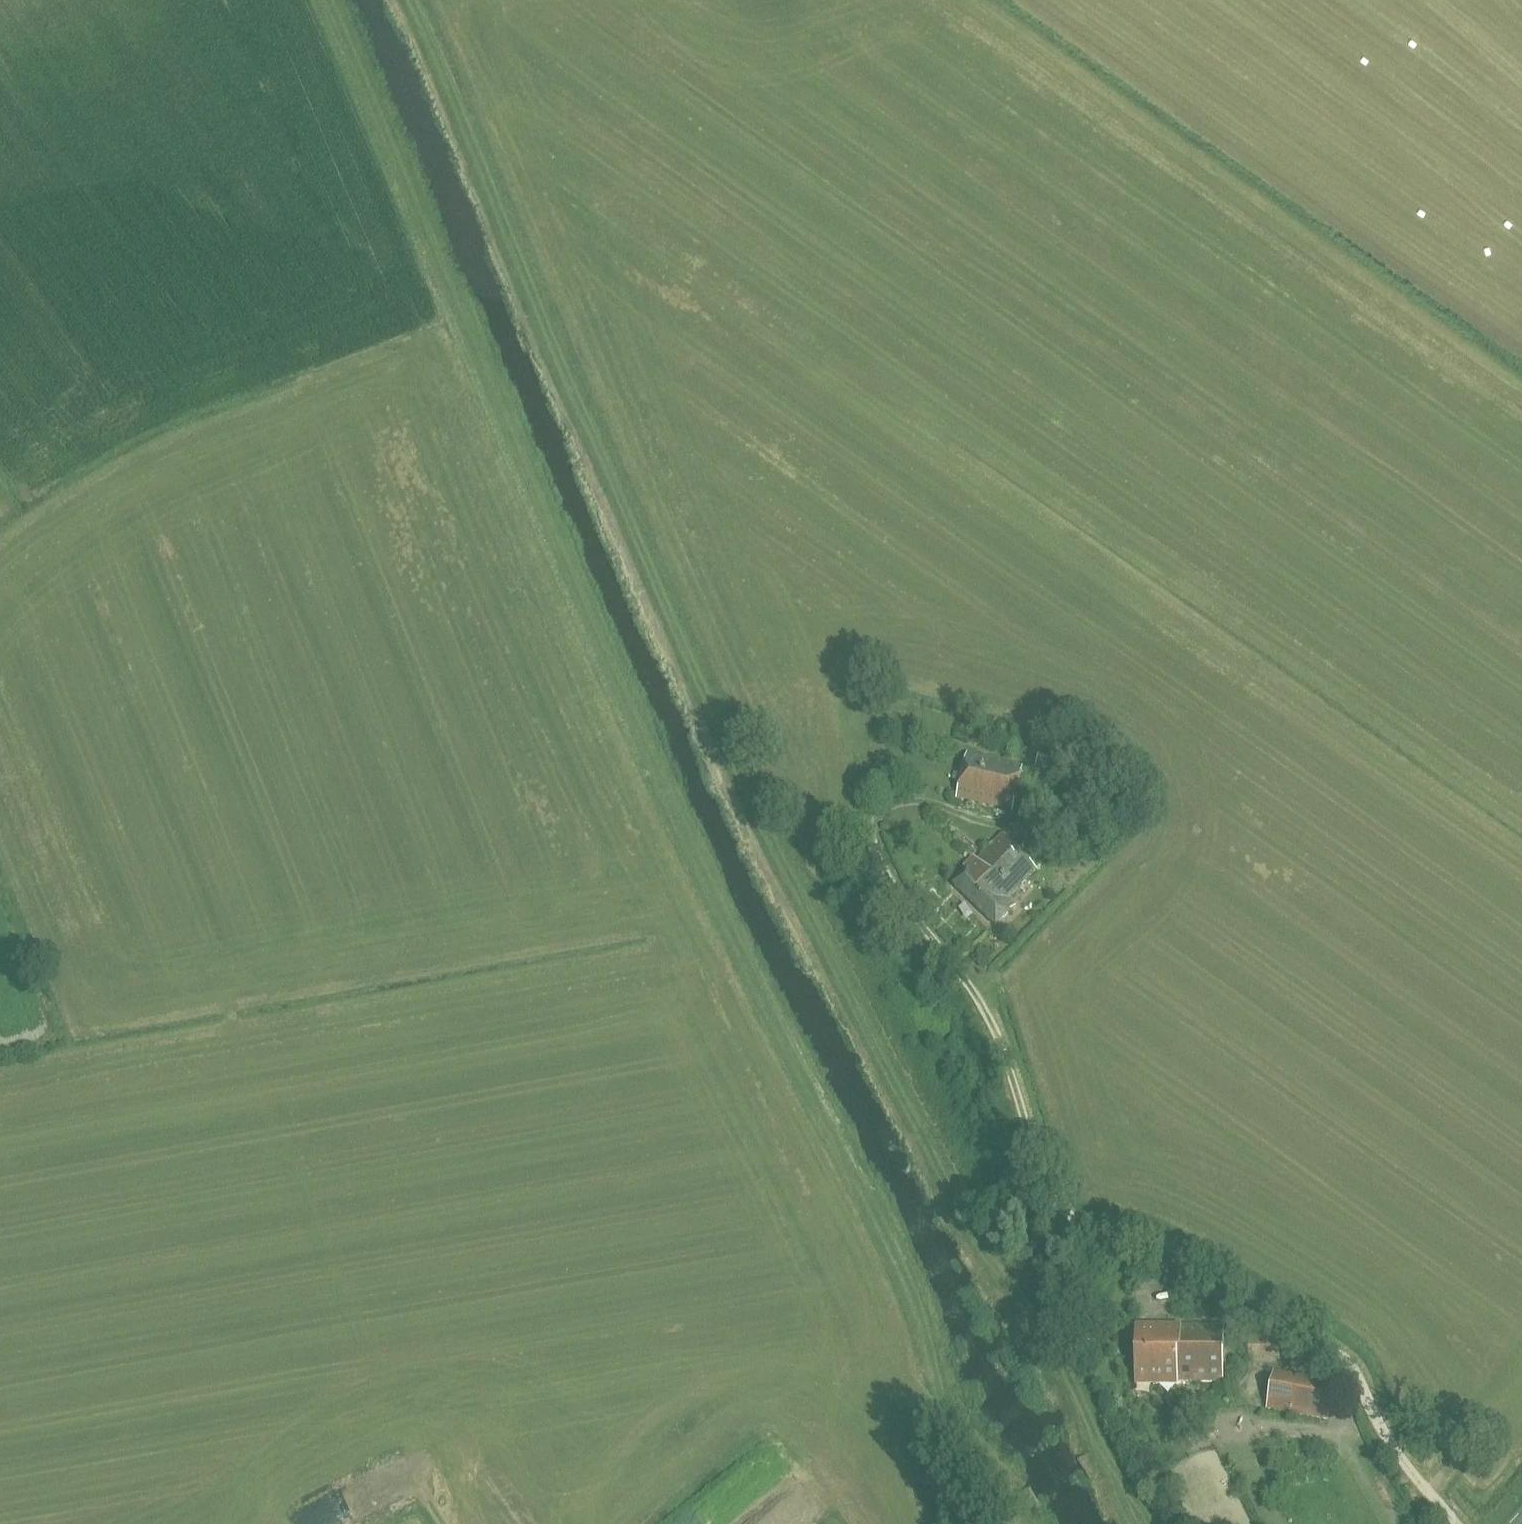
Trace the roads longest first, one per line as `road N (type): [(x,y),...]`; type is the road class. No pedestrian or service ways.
road 1 (track): [(423,0),(724,741),(984,1257),(1045,1345),(1137,1523)]

